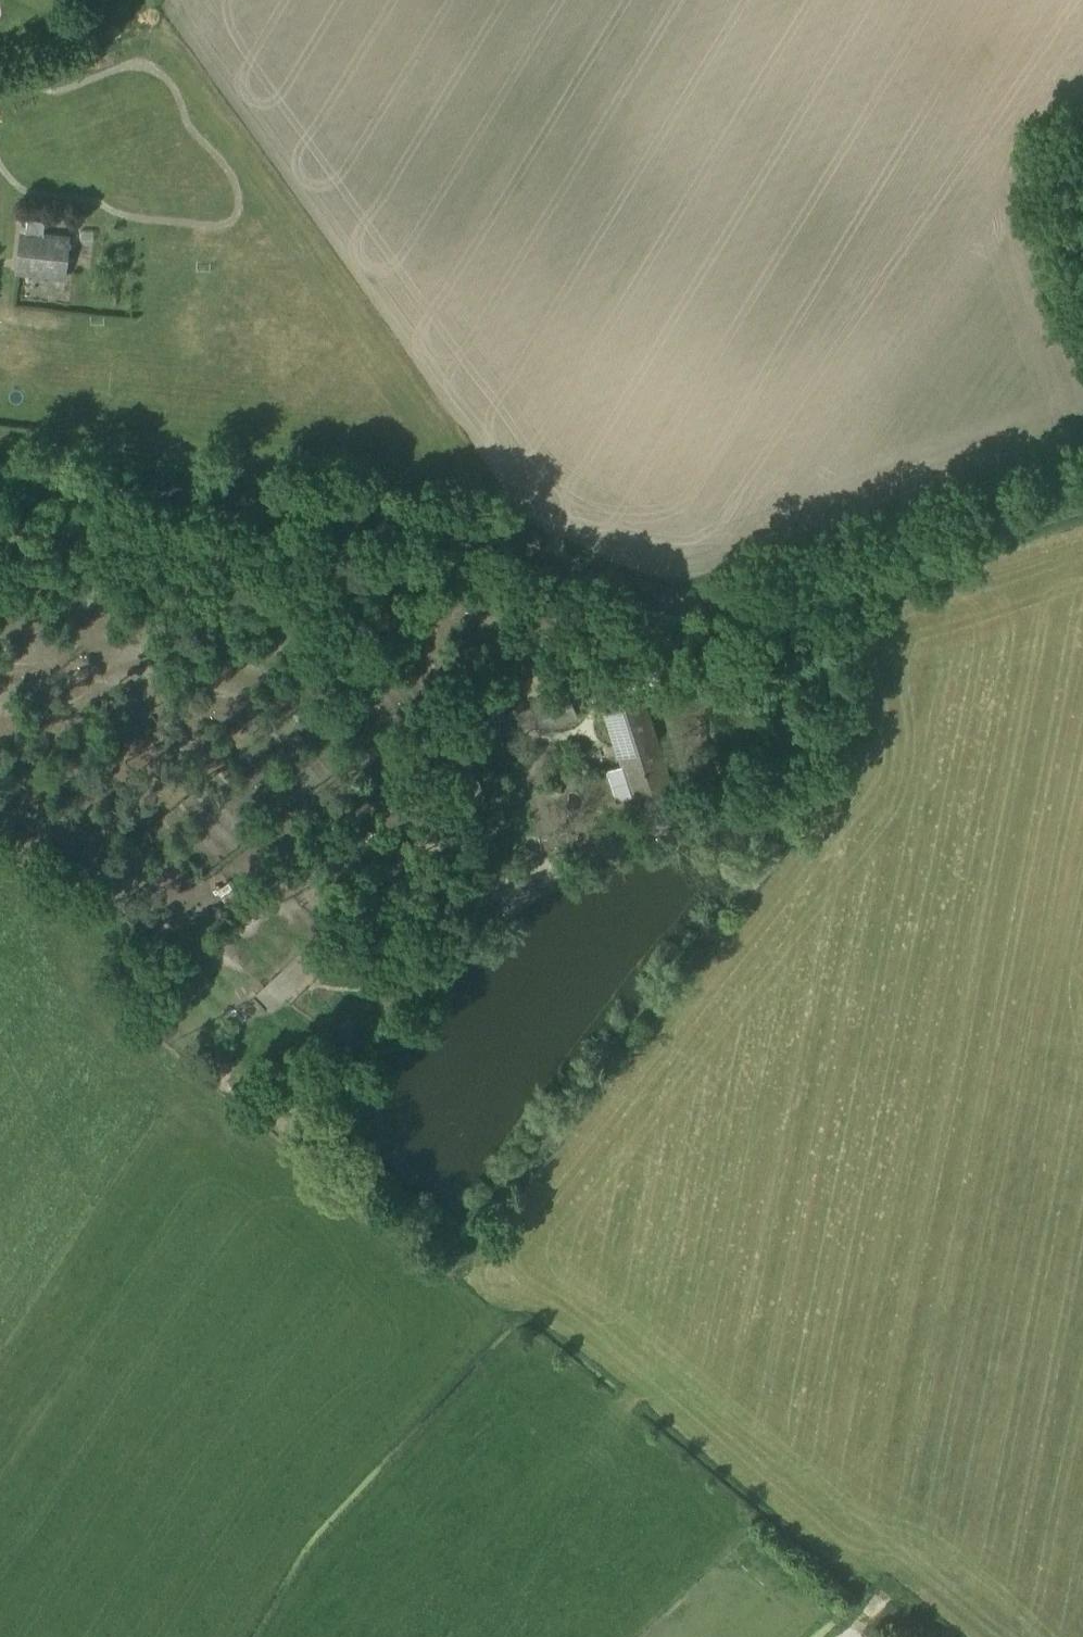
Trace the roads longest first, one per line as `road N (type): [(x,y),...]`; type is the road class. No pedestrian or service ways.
road 1 (unclassified): [(1082,504),(801,592),(711,609),(633,594),(448,532),(0,475)]

